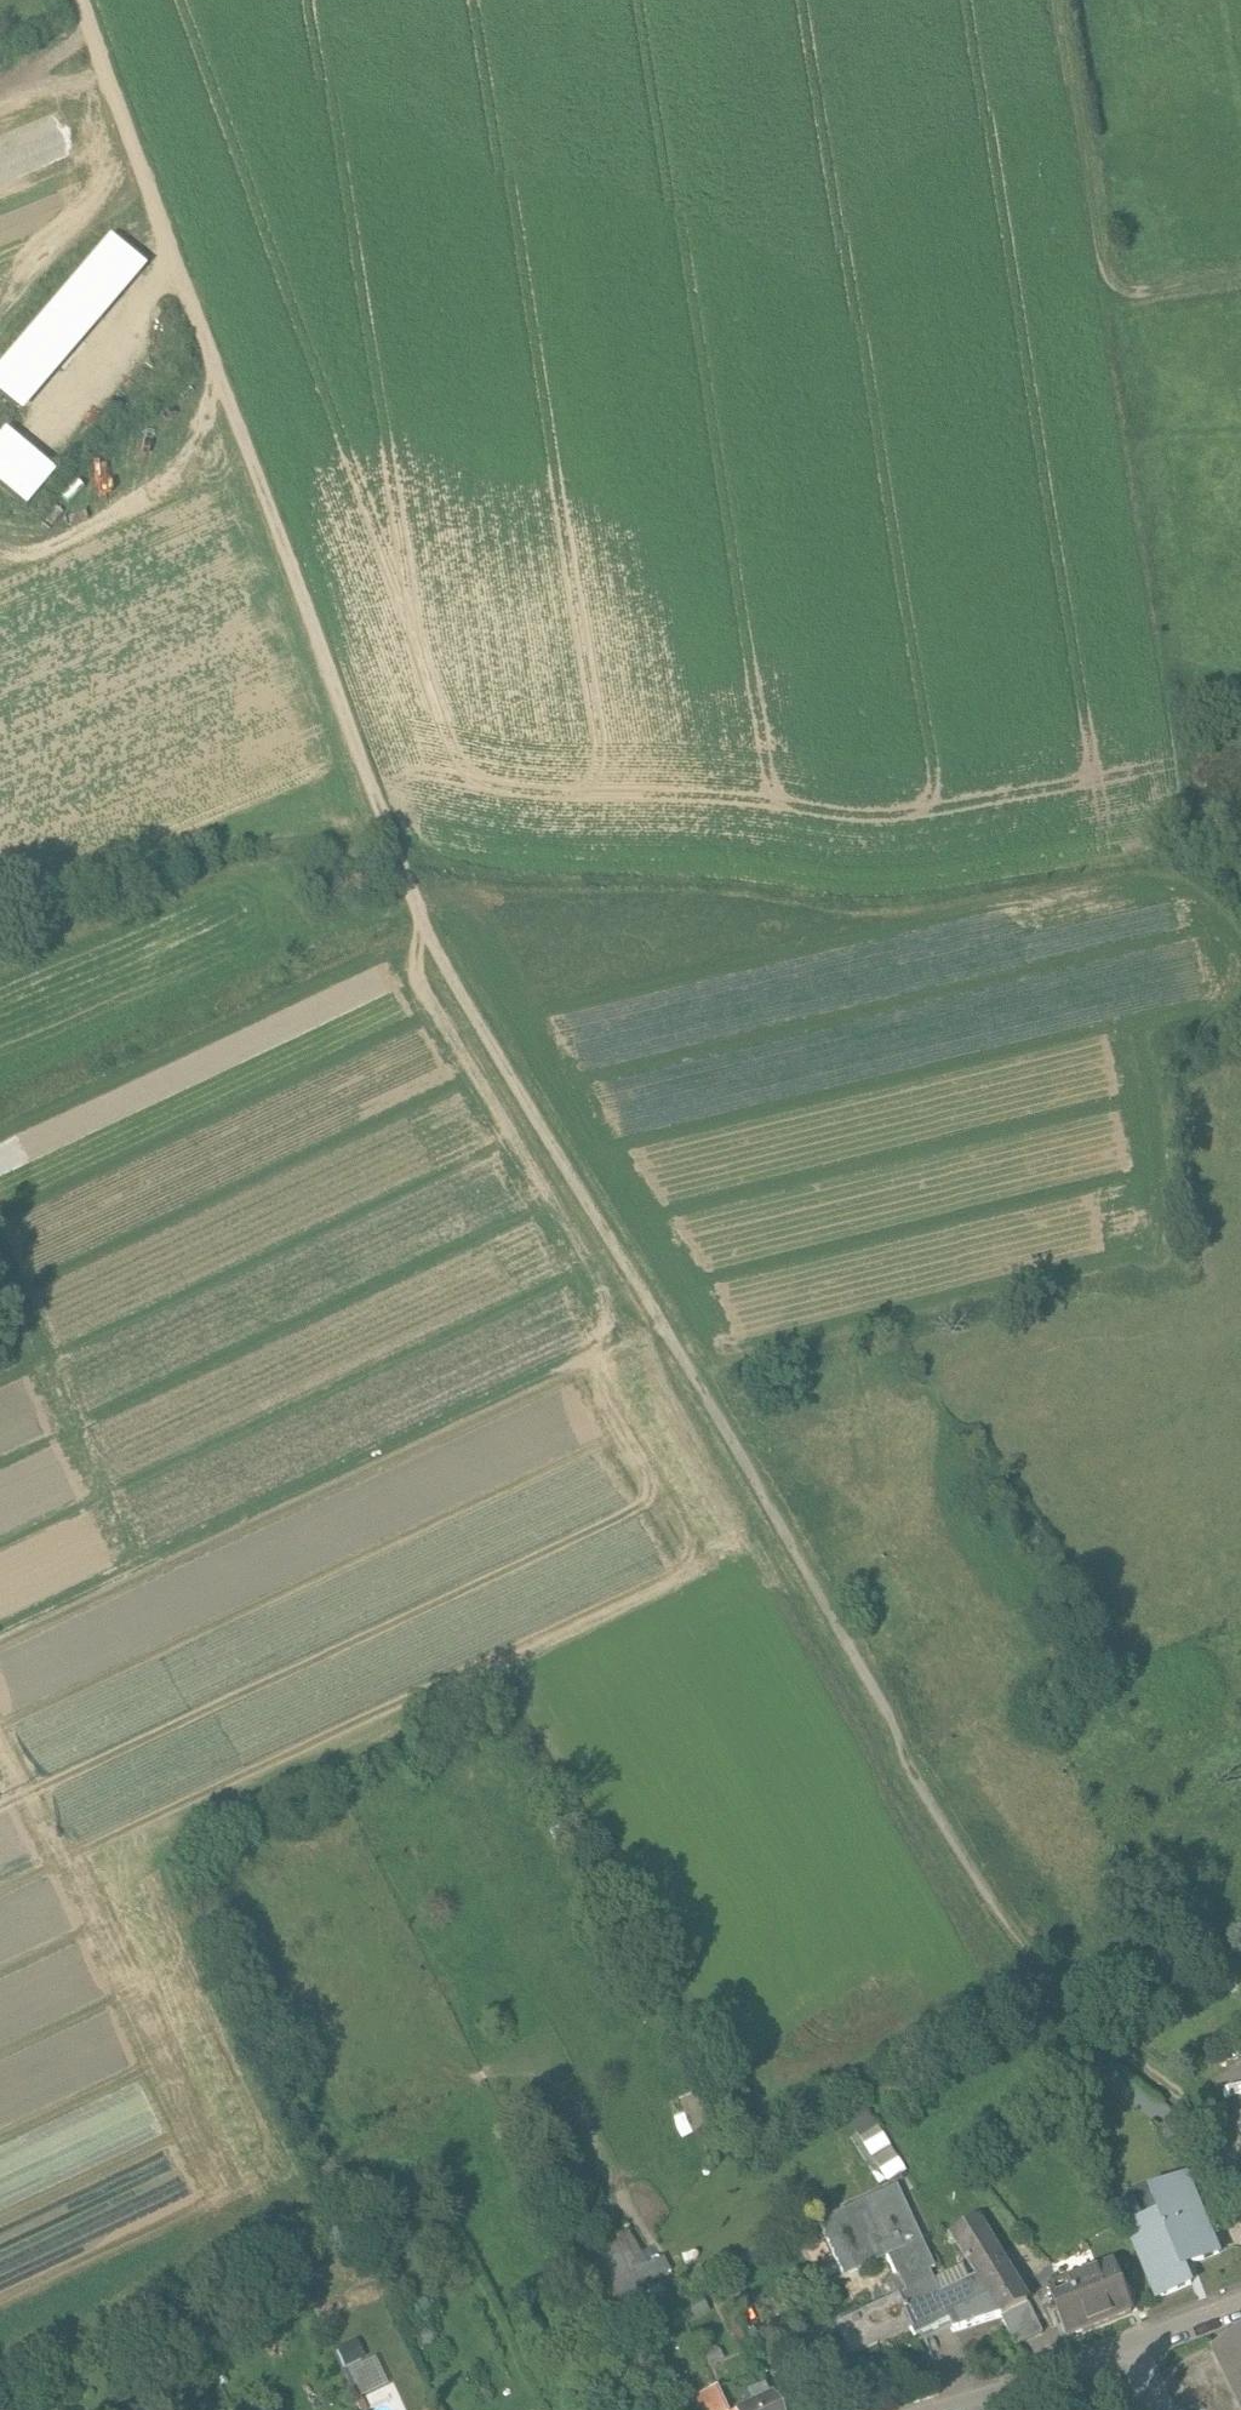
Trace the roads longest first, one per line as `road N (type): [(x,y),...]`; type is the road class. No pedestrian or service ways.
road 1 (track): [(71,0),(409,923),(954,1836),(1060,1991),(1203,2118),(1240,2220)]
road 2 (unclassified): [(941,2409),(1240,2304)]

